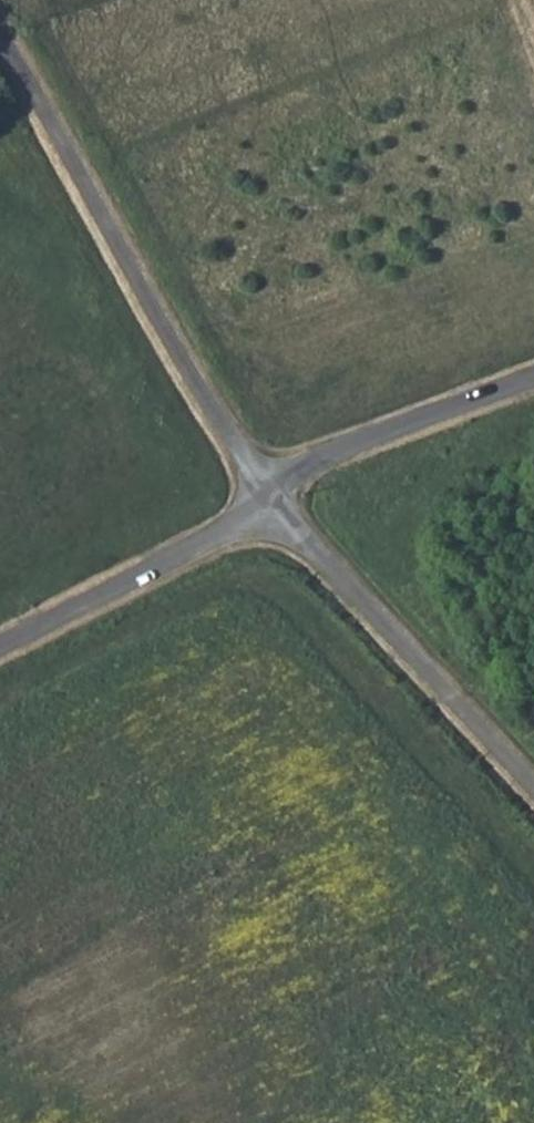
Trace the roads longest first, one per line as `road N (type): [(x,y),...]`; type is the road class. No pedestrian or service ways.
road 1 (unclassified): [(268,497),(0,33)]
road 2 (unclassified): [(533,788),(268,497)]
road 3 (unclassified): [(268,497),(205,542),(0,644)]
road 4 (unclassified): [(533,377),(296,467),(268,497)]

